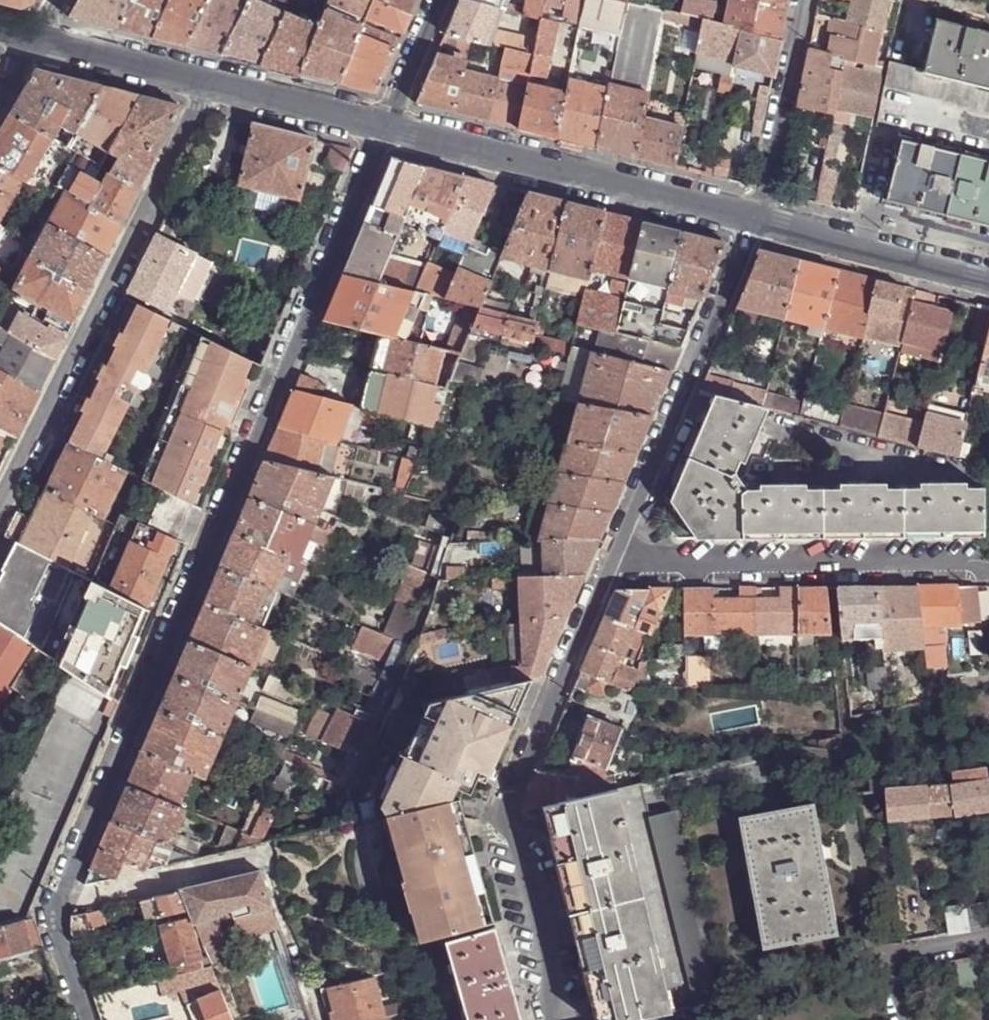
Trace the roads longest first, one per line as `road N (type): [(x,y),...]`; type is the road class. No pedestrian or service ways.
road 1 (residential): [(387,128),(53,912),(90,1019)]
road 2 (residential): [(209,82),(0,509)]
road 3 (residential): [(545,1019),(492,831),(601,576)]
road 4 (residential): [(601,576),(988,572)]
road 5 (residential): [(601,576),(746,218)]
road 6 (residential): [(387,128),(746,218)]
road 7 (residential): [(757,221),(988,279)]
road 8 (residential): [(757,221),(800,0)]
road 9 (residential): [(209,82),(387,128)]
road 10 (residential): [(33,37),(209,82)]
road 11 (residential): [(902,1019),(889,957),(988,938)]
road 12 (residential): [(387,128),(440,0)]

